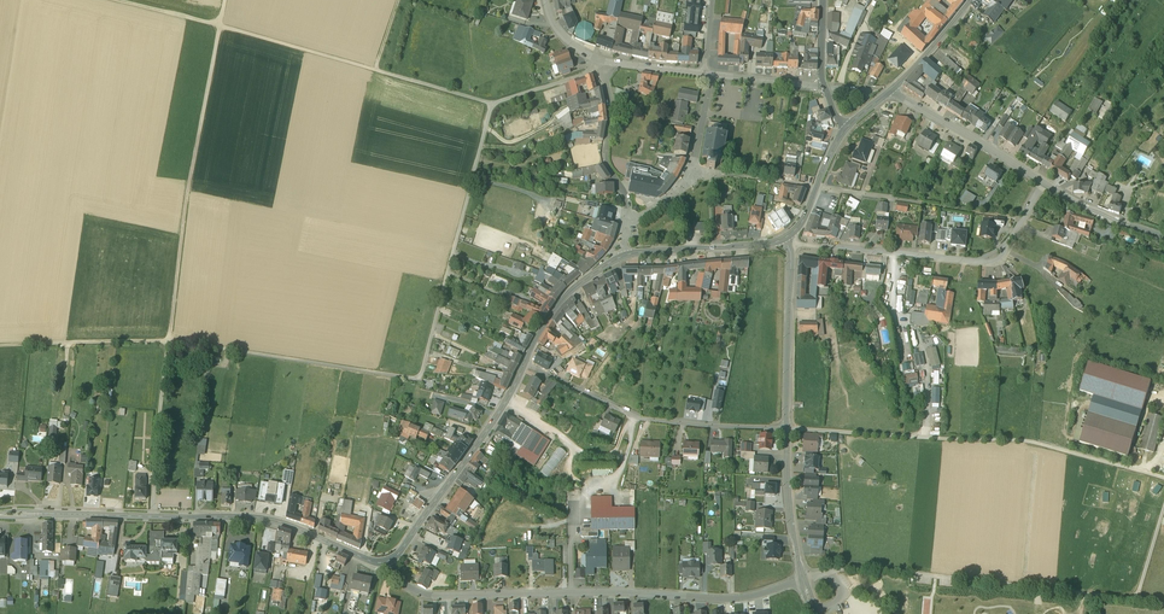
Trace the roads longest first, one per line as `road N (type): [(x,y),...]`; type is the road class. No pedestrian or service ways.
road 1 (track): [(151,513),(170,341),(420,379),(491,104),(590,71),(598,59)]
road 2 (track): [(0,347),(170,341),(187,192),(225,0)]
road 3 (residential): [(387,559),(410,584),(433,593),(733,599),(806,579)]
road 4 (track): [(103,0),(220,25),(491,104)]
road 5 (secondary): [(0,512),(249,514),(387,559)]
road 6 (track): [(791,428),(1031,445),(1163,479)]
road 7 (track): [(1137,598),(835,569)]
road 8 (residential): [(791,428),(636,417),(525,361)]
road 9 (track): [(187,192),(454,247)]
road 10 (secondary): [(387,559),(483,434),(525,361)]
road 11 (residential): [(787,242),(973,261)]
road 12 (tertiary): [(787,242),(791,428)]
road 13 (residential): [(892,91),(1044,184)]
road 14 (residential): [(626,217),(607,157),(604,61)]
road 15 (secondary): [(626,252),(784,237)]
road 16 (tertiary): [(791,428),(794,526),(806,579)]
road 17 (secondary): [(525,361),(569,291),(626,252)]
road 18 (residential): [(1044,184),(1163,238)]
road 19 (residential): [(691,170),(816,187)]
road 20 (secondary): [(892,91),(970,0)]

